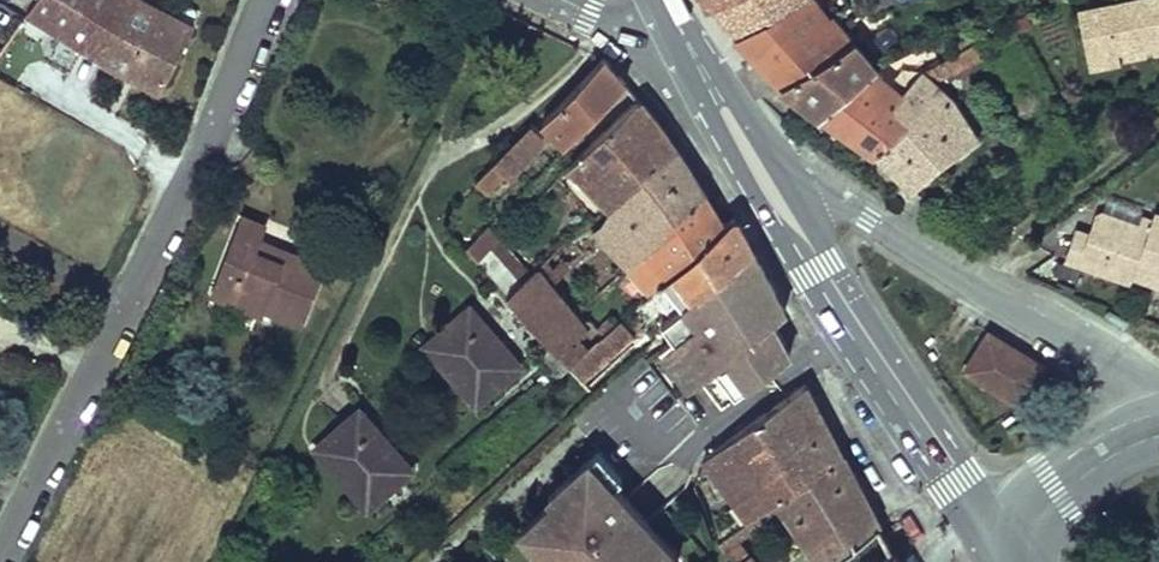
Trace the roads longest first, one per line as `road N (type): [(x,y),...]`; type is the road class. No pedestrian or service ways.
road 1 (tertiary): [(1158,407),(1139,387),(880,226),(824,200),(773,192)]
road 2 (primary): [(773,192),(991,538)]
road 3 (residential): [(124,305),(263,0)]
road 4 (residential): [(0,548),(124,305)]
road 5 (primary): [(676,18),(773,192)]
road 6 (tertiary): [(991,538),(1055,490),(1158,436)]
road 7 (residential): [(124,305),(0,236)]

